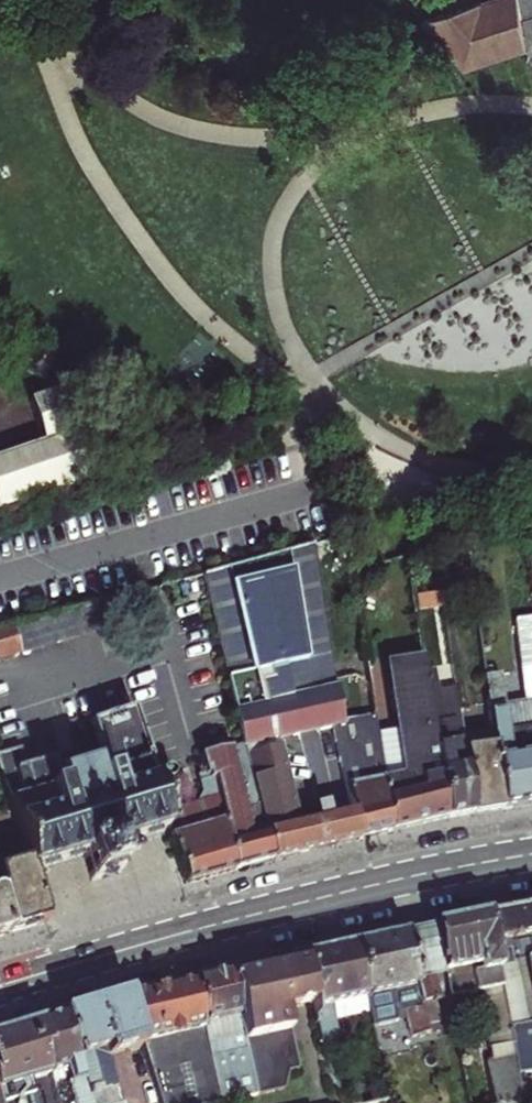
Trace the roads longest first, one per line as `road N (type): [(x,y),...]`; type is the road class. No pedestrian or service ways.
road 1 (secondary): [(0,987),(293,904),(531,854)]
road 2 (residential): [(0,580),(287,499)]

